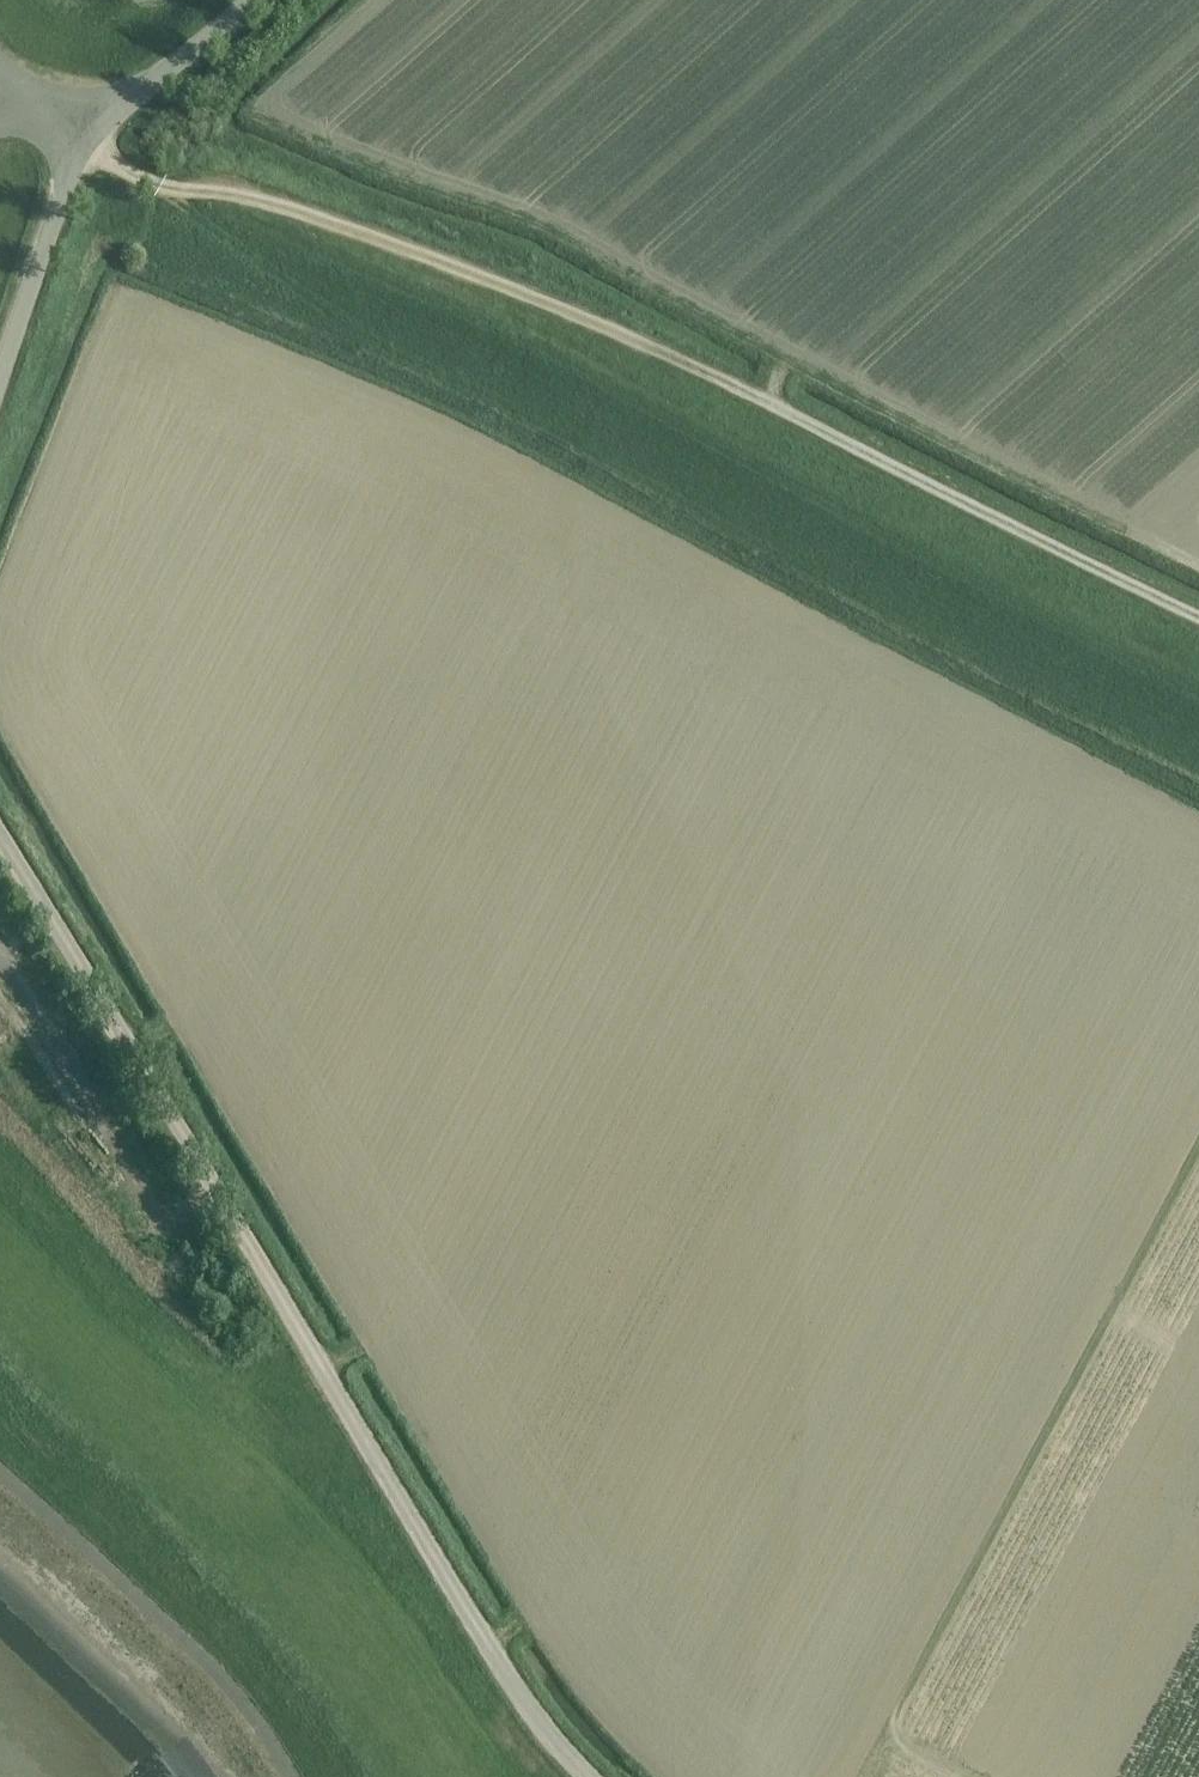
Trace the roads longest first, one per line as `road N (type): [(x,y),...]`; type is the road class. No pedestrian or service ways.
road 1 (unclassified): [(593,1776),(537,1722),(463,1605),(0,824)]
road 2 (track): [(777,374),(773,391),(782,405),(1198,615)]
road 3 (unclassified): [(0,386),(76,152)]
road 4 (unclassified): [(76,152),(251,0)]

